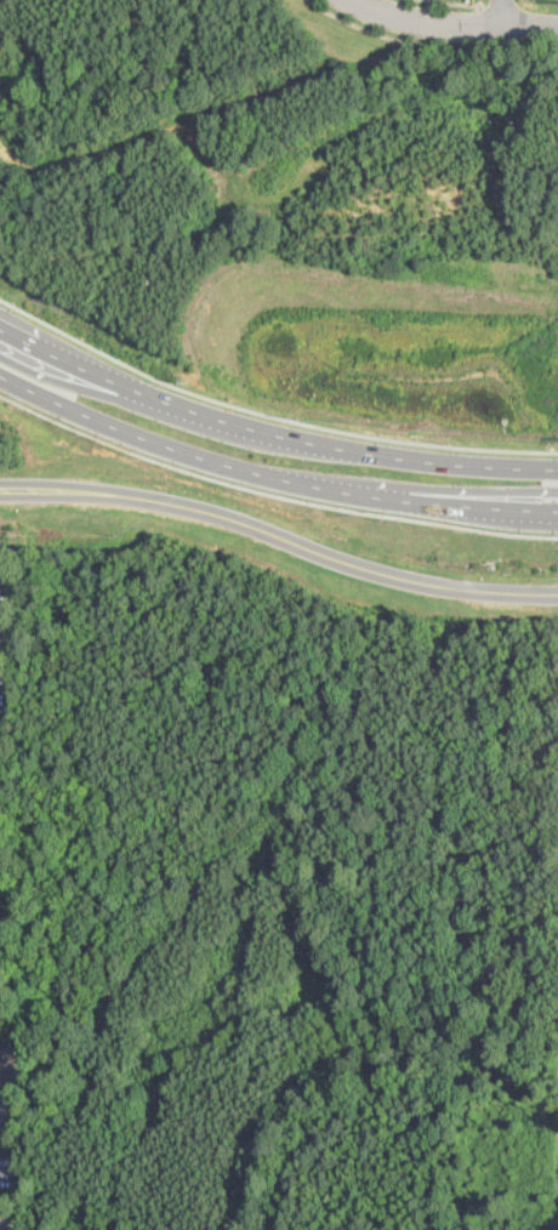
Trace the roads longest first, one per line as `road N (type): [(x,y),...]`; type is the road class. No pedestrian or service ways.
road 1 (residential): [(0,489),(118,492),(224,514),(309,549),(440,583),(557,592)]
road 2 (primary): [(557,466),(405,459),(306,443),(141,397)]
road 3 (primary): [(0,379),(97,425),(192,455),(360,490)]
road 4 (primary): [(351,489),(557,492)]
road 5 (residential): [(358,0),(443,24),(557,35)]
road 6 (primary): [(360,490),(557,510)]
road 7 (primary): [(141,397),(0,332)]

